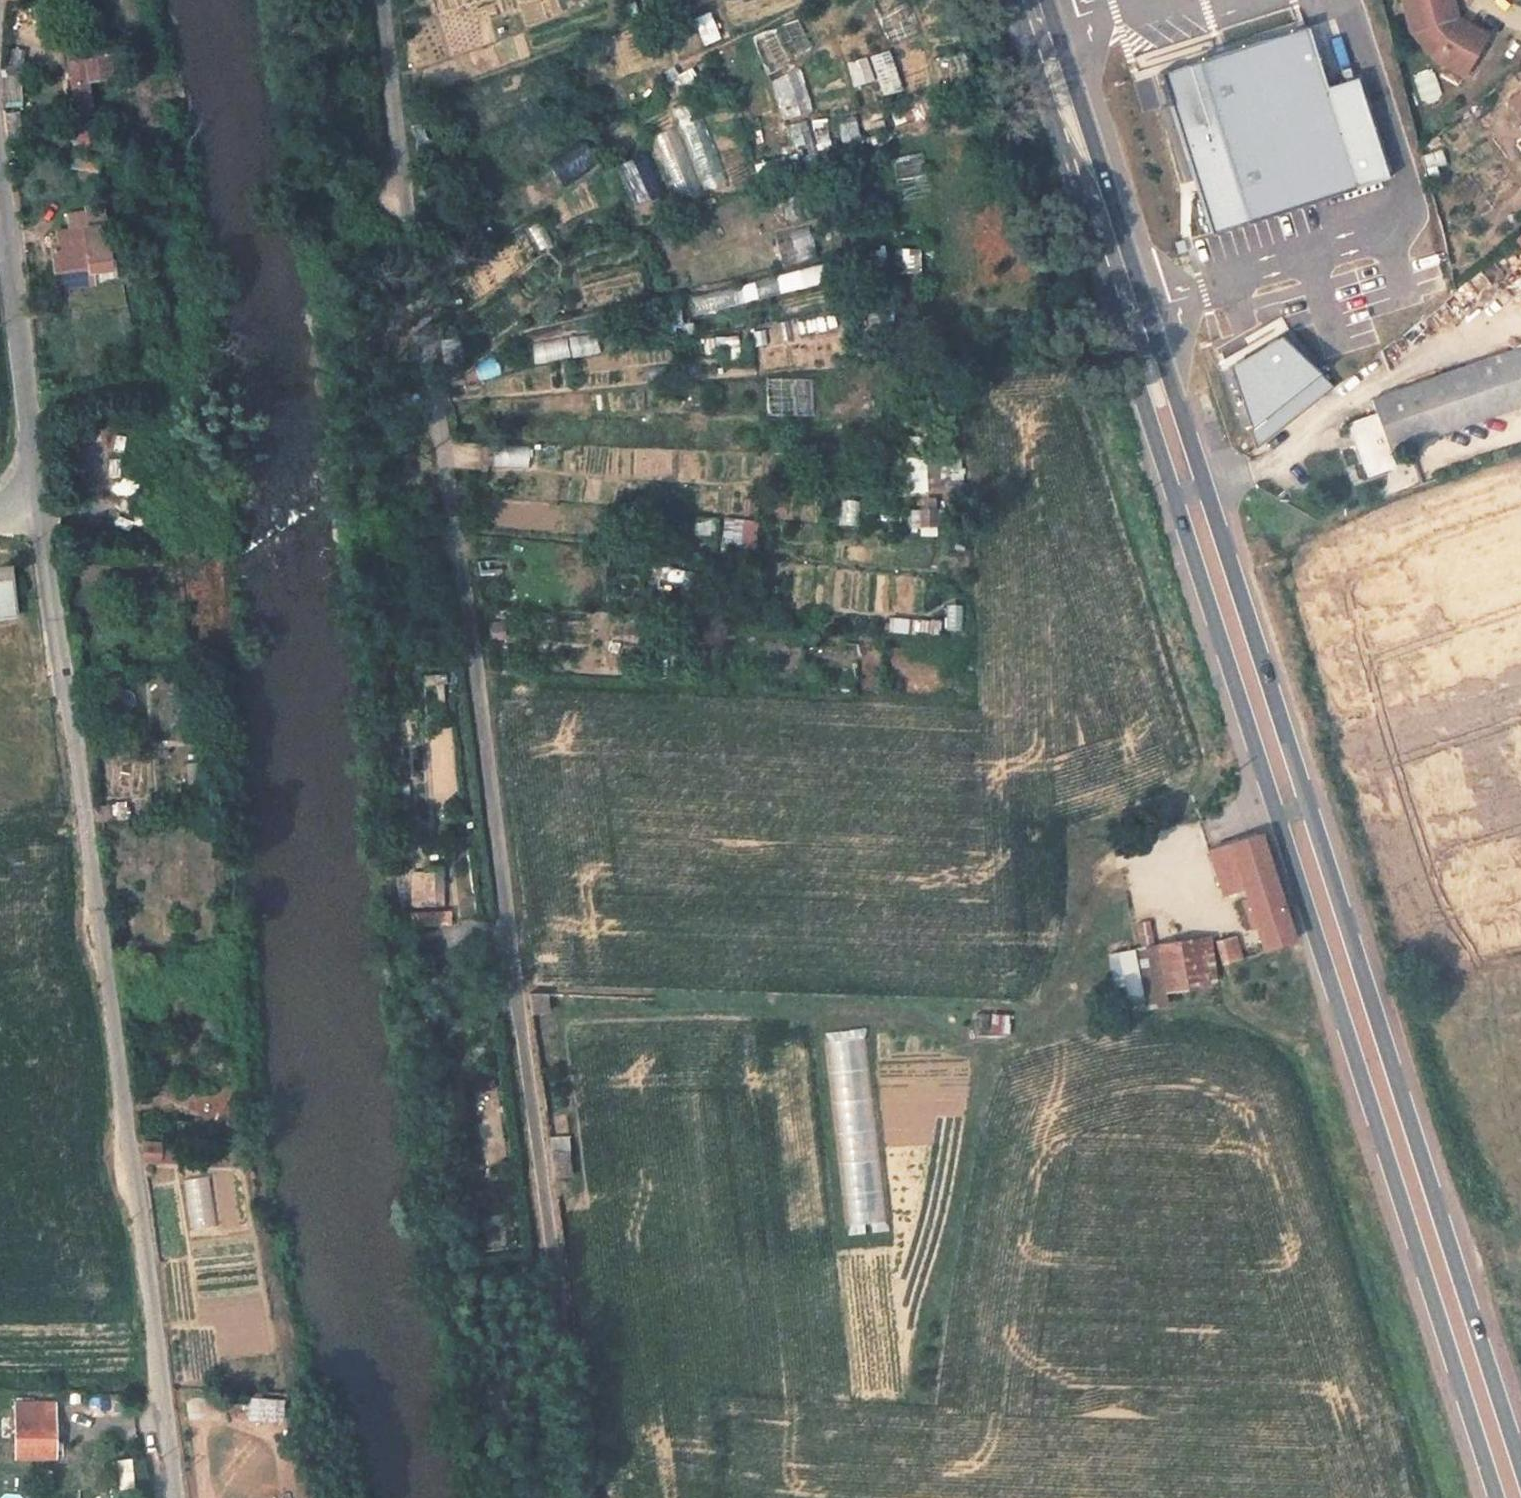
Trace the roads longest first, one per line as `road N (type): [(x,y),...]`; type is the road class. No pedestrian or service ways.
road 1 (primary): [(1013,0),(1490,1497)]
road 2 (unclassified): [(379,0),(588,1497)]
road 3 (primary): [(1520,1440),(1065,0)]
road 4 (unclassified): [(38,516),(77,736),(178,1497)]
road 5 (unclassified): [(0,206),(32,386),(38,516)]

